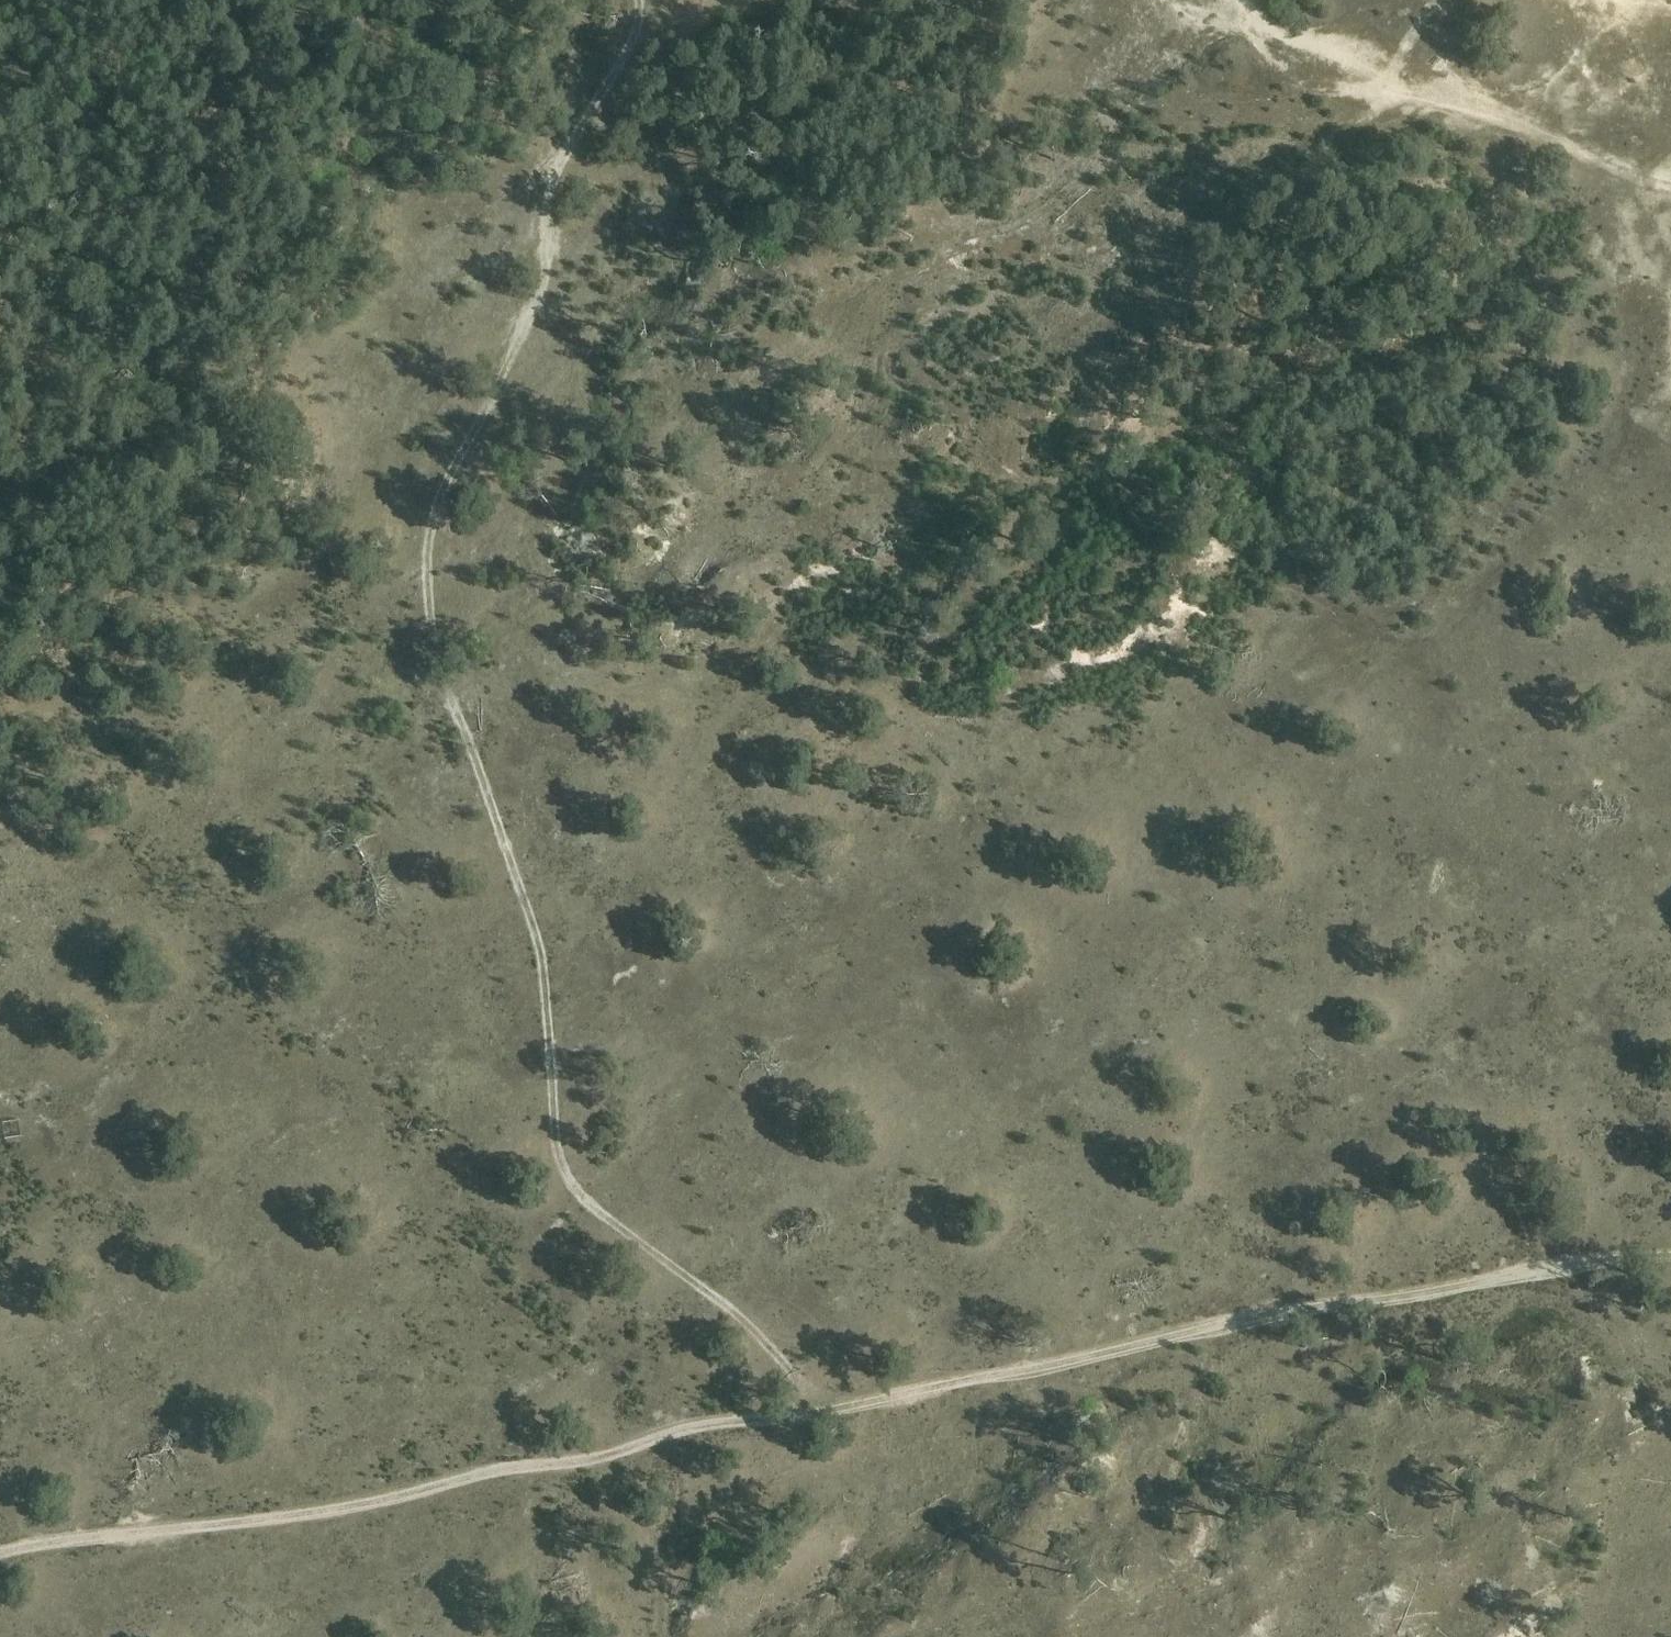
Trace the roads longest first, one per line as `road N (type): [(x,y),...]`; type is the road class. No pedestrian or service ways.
road 1 (track): [(0,1554),(288,1517),(505,1468),(583,1460),(676,1428),(734,1420),(797,1423),(1273,1314),(1670,1256)]
road 2 (track): [(855,1408),(802,1381),(751,1330),(577,1193),(557,1148),(542,962),(433,631),(434,515),(539,287),(564,163),(650,0)]
road 3 (track): [(1241,0),(1265,24),(1405,90),(1670,182)]

